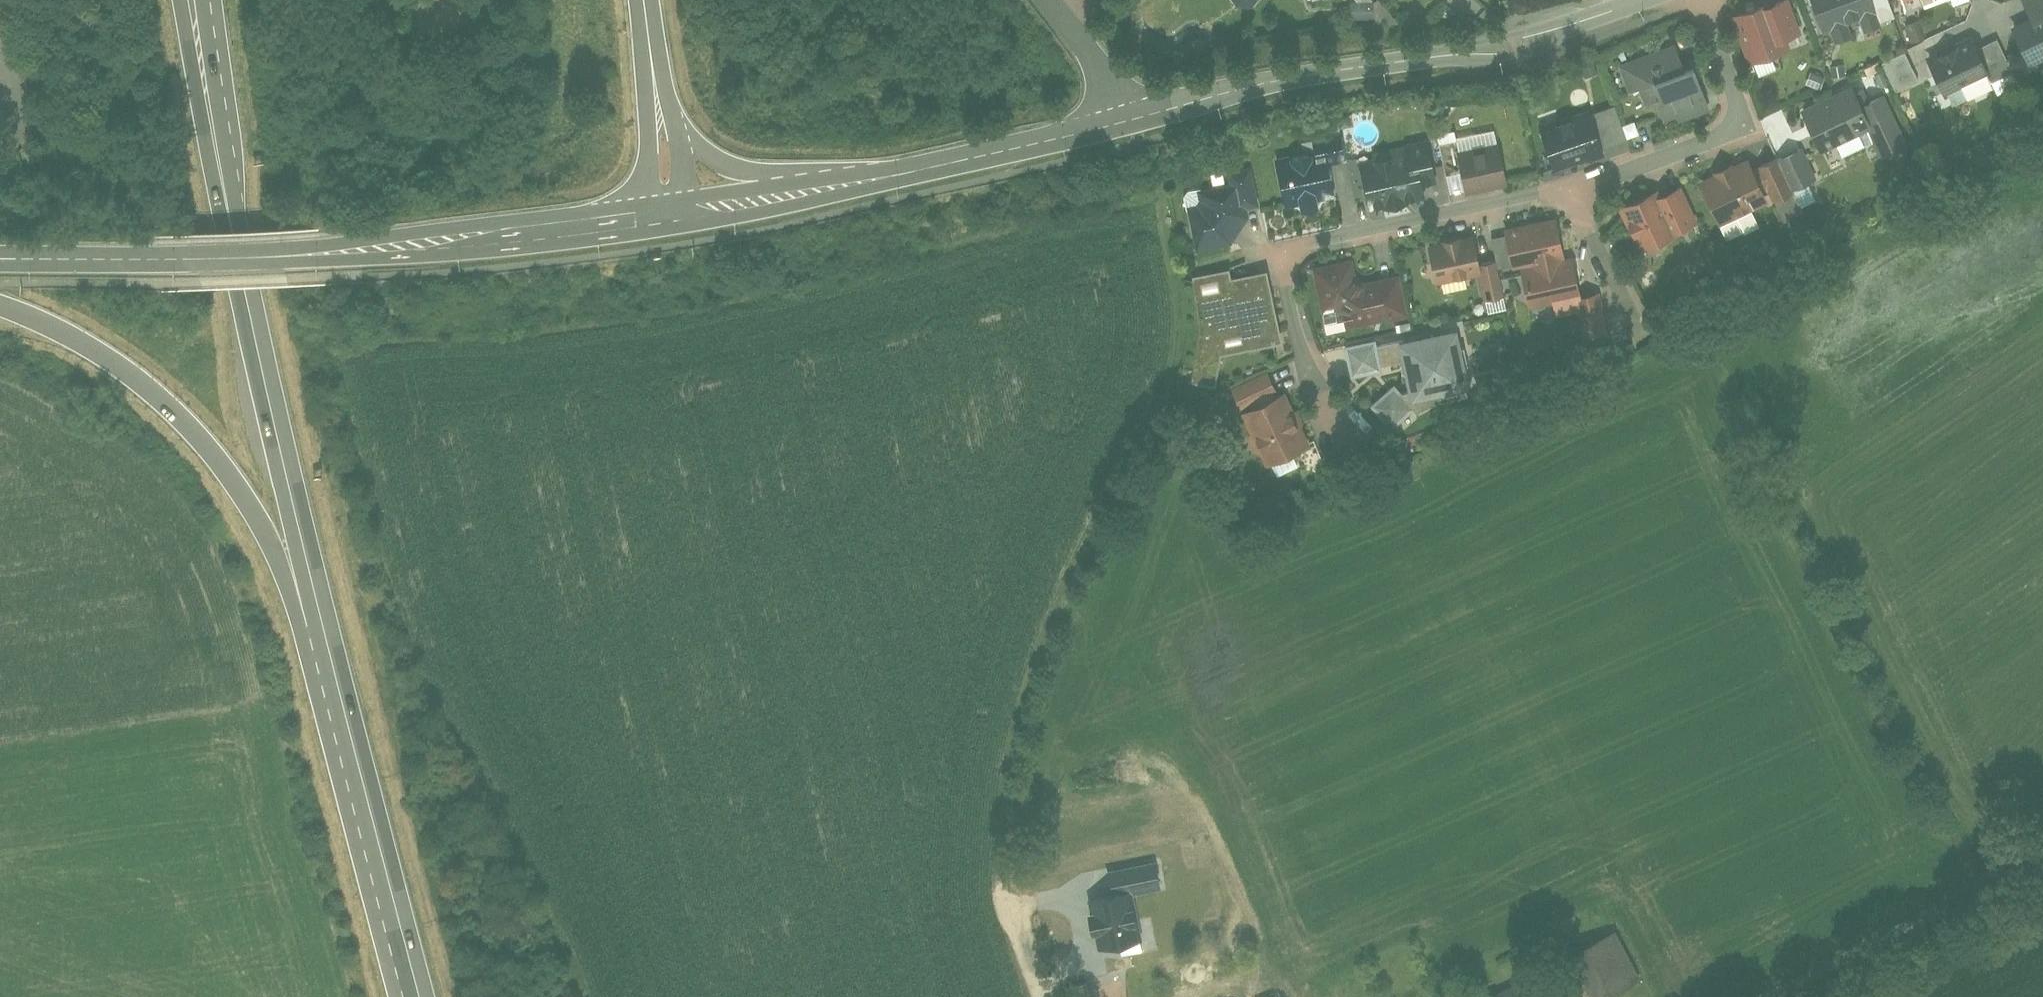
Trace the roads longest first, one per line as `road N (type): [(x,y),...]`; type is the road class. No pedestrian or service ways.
road 1 (tertiary): [(0,250),(305,238),(670,195)]
road 2 (primary): [(342,702),(245,279),(223,133)]
road 3 (primary): [(0,299),(123,364),(231,472),(265,524),(342,702)]
road 4 (residential): [(1125,117),(1291,72),(1512,45),(1637,0)]
road 5 (residential): [(1566,190),(1283,250),(1304,363),(1344,422)]
road 6 (residential): [(1702,0),(1744,125),(1566,190)]
road 7 (unclassified): [(1779,996),(1951,904),(2042,818)]
road 8 (residential): [(816,176),(1125,117)]
road 9 (primary): [(421,996),(342,702)]
road 10 (primary): [(816,176),(750,172),(708,158),(660,111)]
road 11 (residential): [(1566,190),(1643,338)]
road 12 (residential): [(670,195),(816,176)]
road 13 (primary): [(182,0),(223,133)]
road 14 (primary): [(223,133),(206,0)]
road 15 (residential): [(1058,12),(1113,84),(1125,117)]

